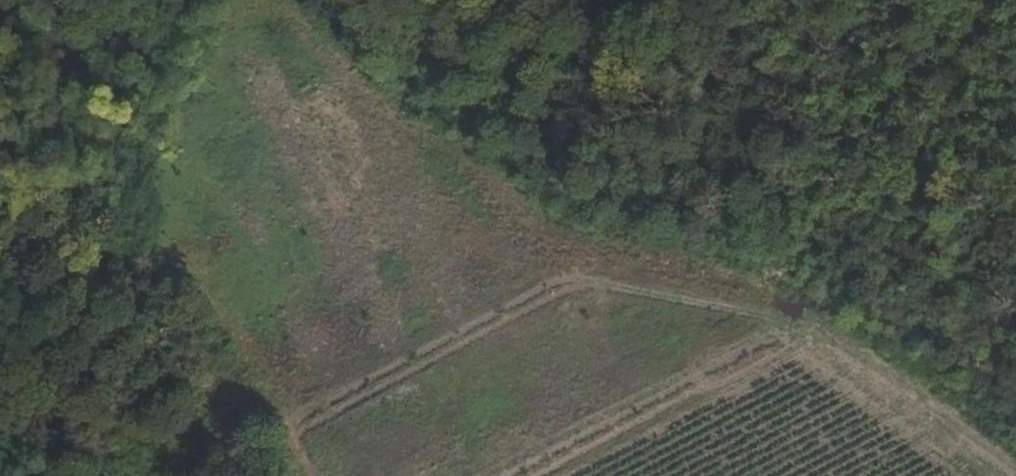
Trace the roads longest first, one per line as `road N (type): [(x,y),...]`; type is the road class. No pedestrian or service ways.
road 1 (track): [(1005,475),(875,376),(726,302),(627,274),(568,272)]
road 2 (track): [(568,272),(287,417)]
road 3 (track): [(816,346),(570,475)]
road 4 (track): [(168,475),(265,374),(287,417)]
road 5 (track): [(568,272),(458,187)]

